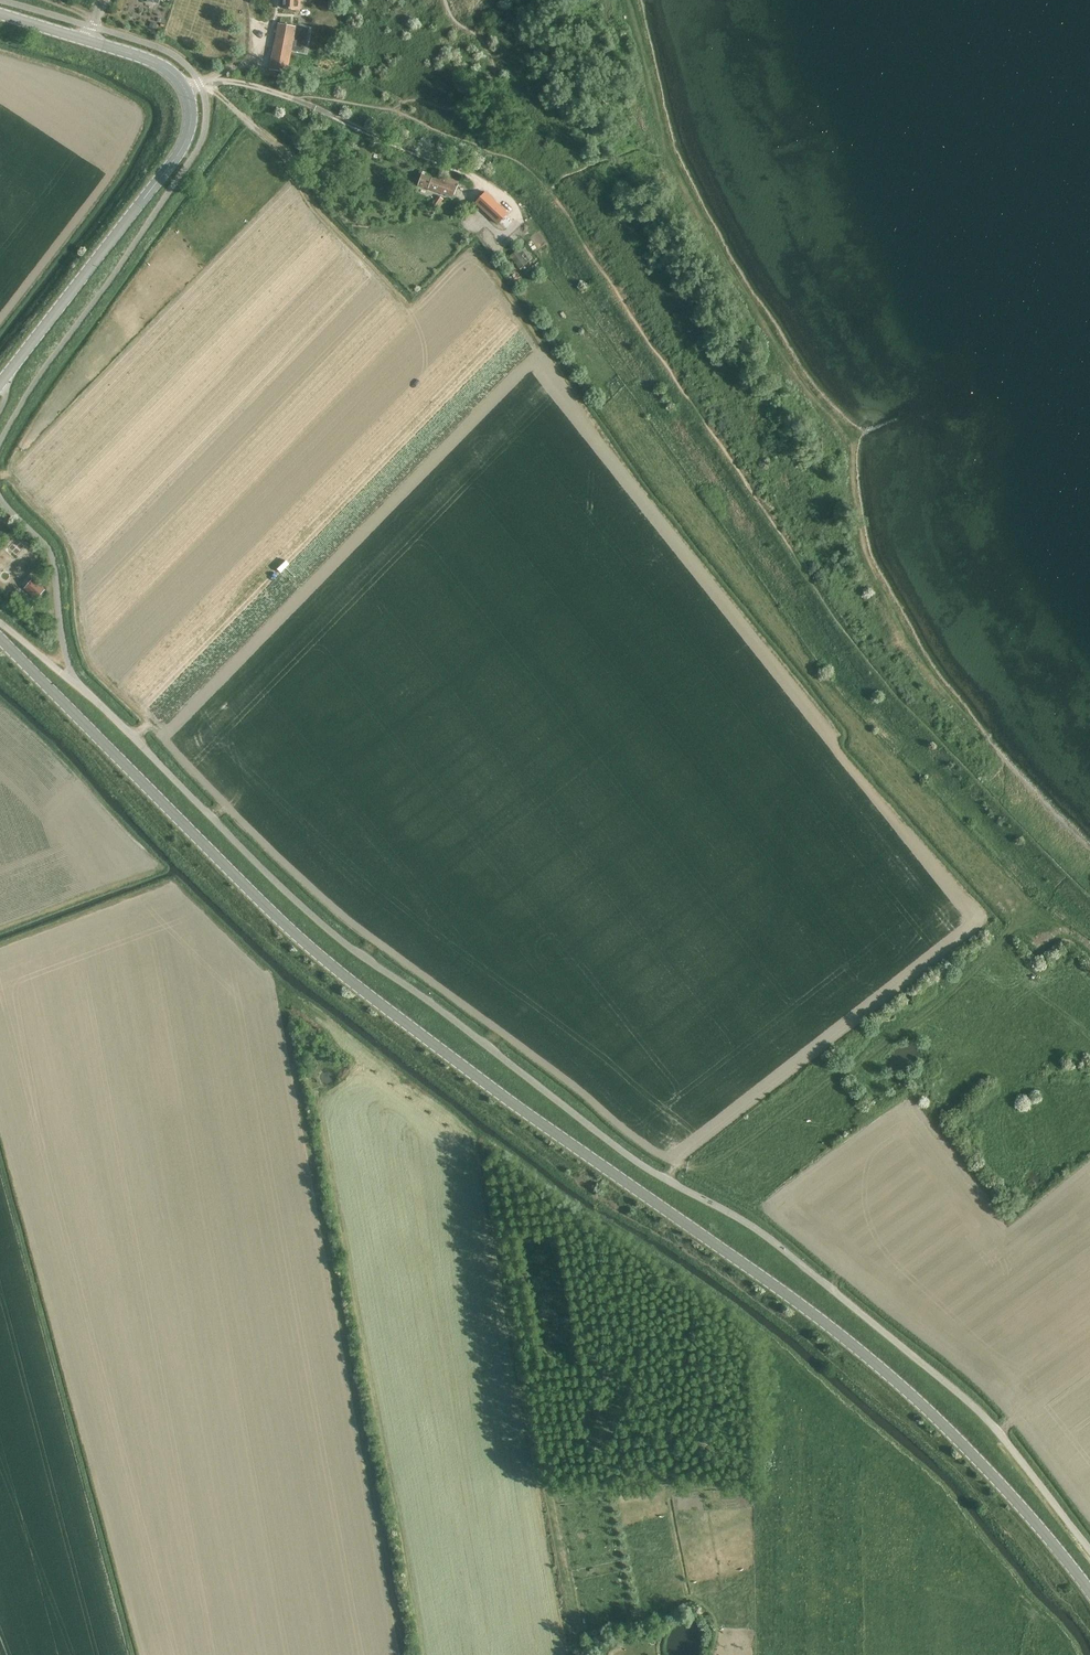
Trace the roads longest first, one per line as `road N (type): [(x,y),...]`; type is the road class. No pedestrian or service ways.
road 1 (secondary): [(1089,1591),(1006,1484),(928,1406),(404,1023),(288,928),(0,637)]
road 2 (secondary): [(0,383),(175,159),(190,122),(187,90)]
road 3 (unclassified): [(187,90),(210,78),(247,83),(337,118)]
road 4 (track): [(337,118),(477,179)]

